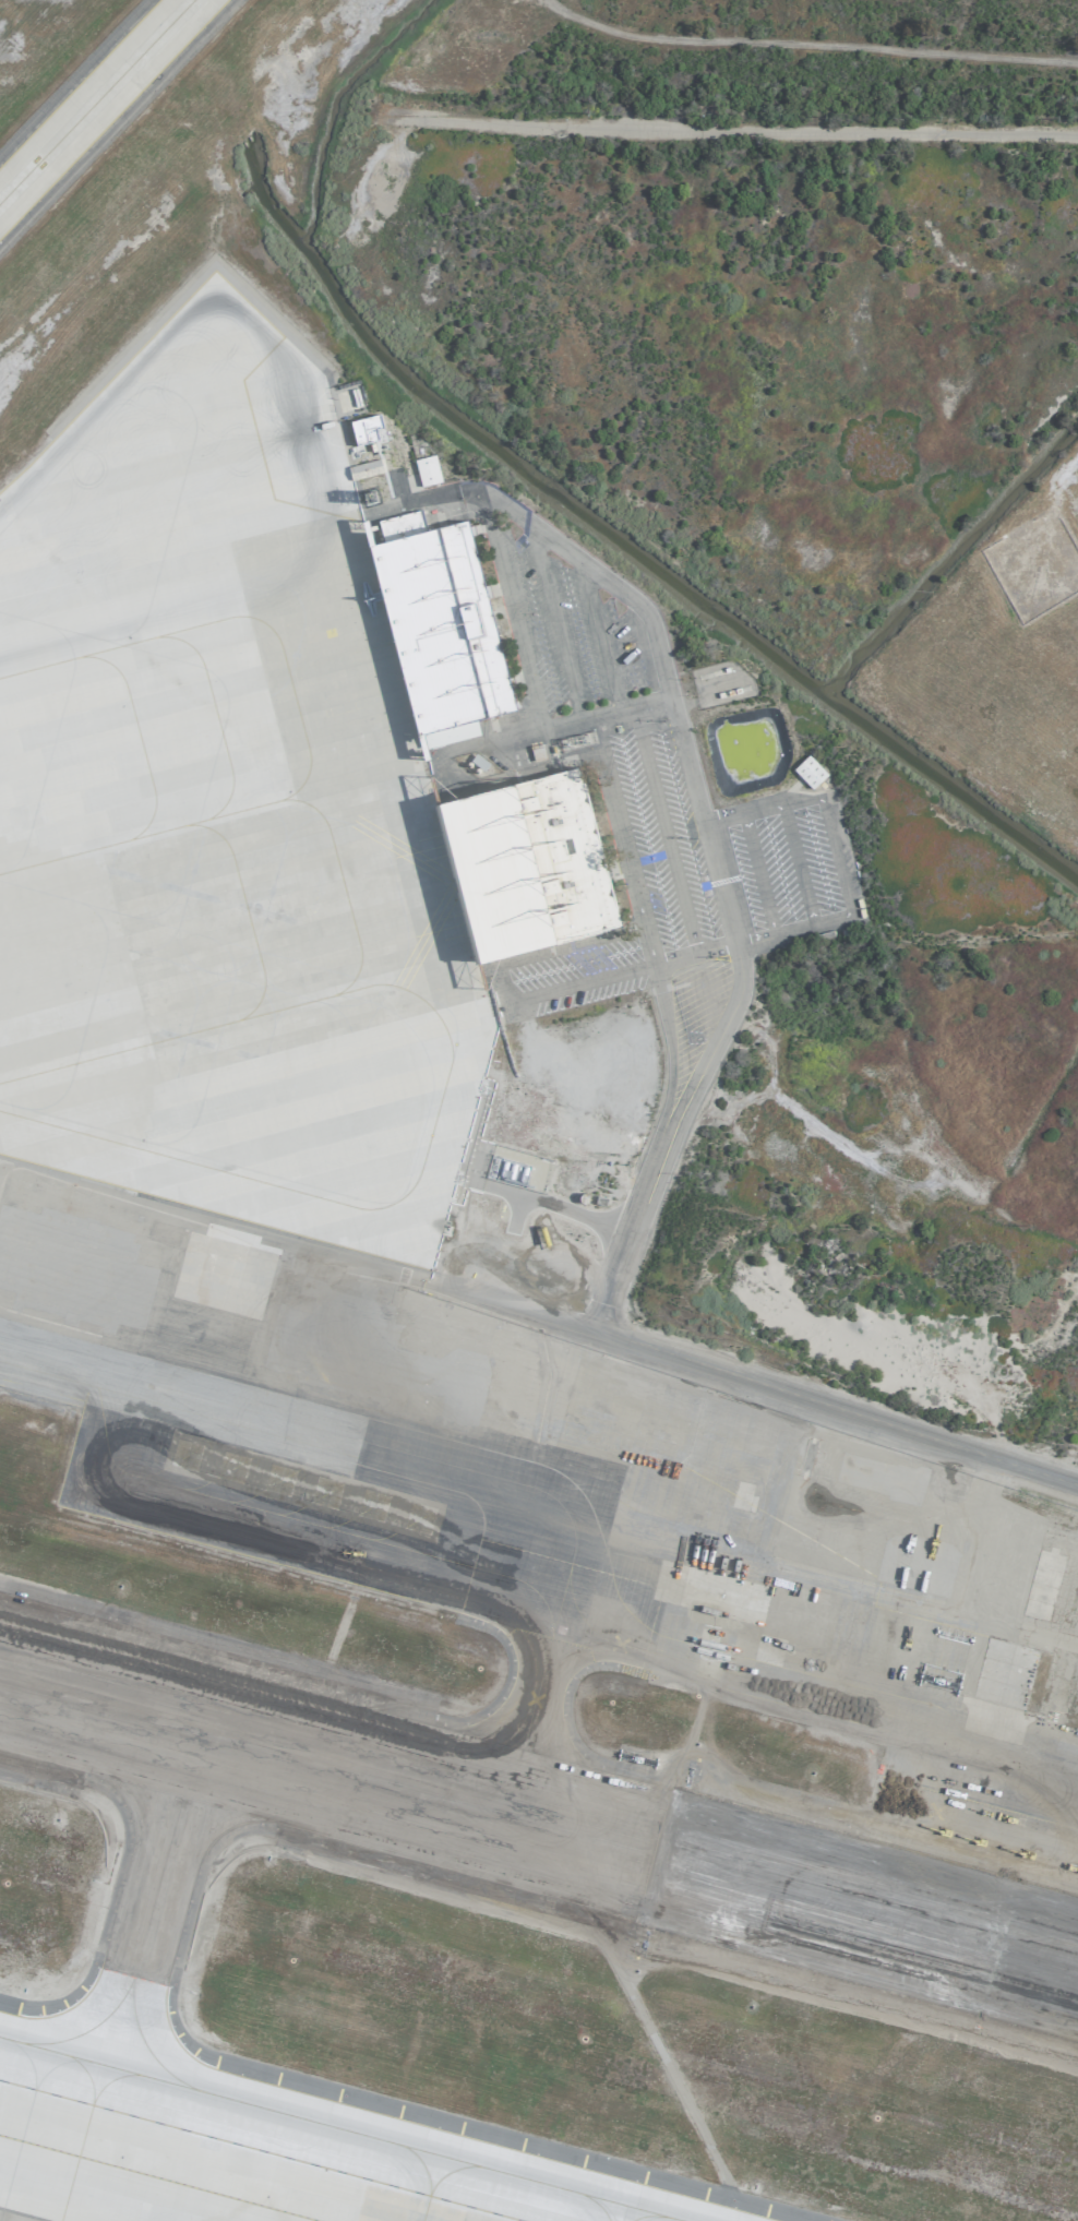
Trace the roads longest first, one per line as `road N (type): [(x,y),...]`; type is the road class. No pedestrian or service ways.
road 1 (residential): [(1077,1485),(452,1291)]
road 2 (residential): [(1077,134),(777,132)]

